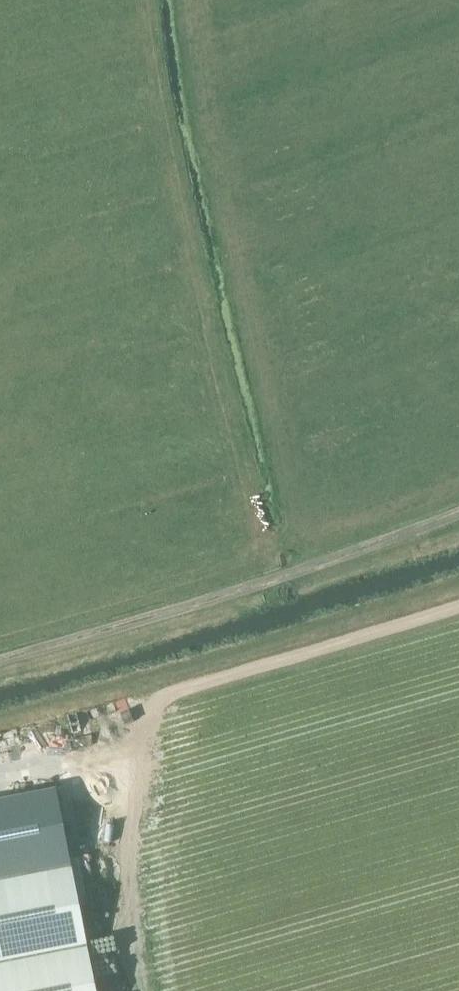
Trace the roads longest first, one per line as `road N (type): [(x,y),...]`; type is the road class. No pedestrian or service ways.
road 1 (track): [(458,515),(0,659)]

